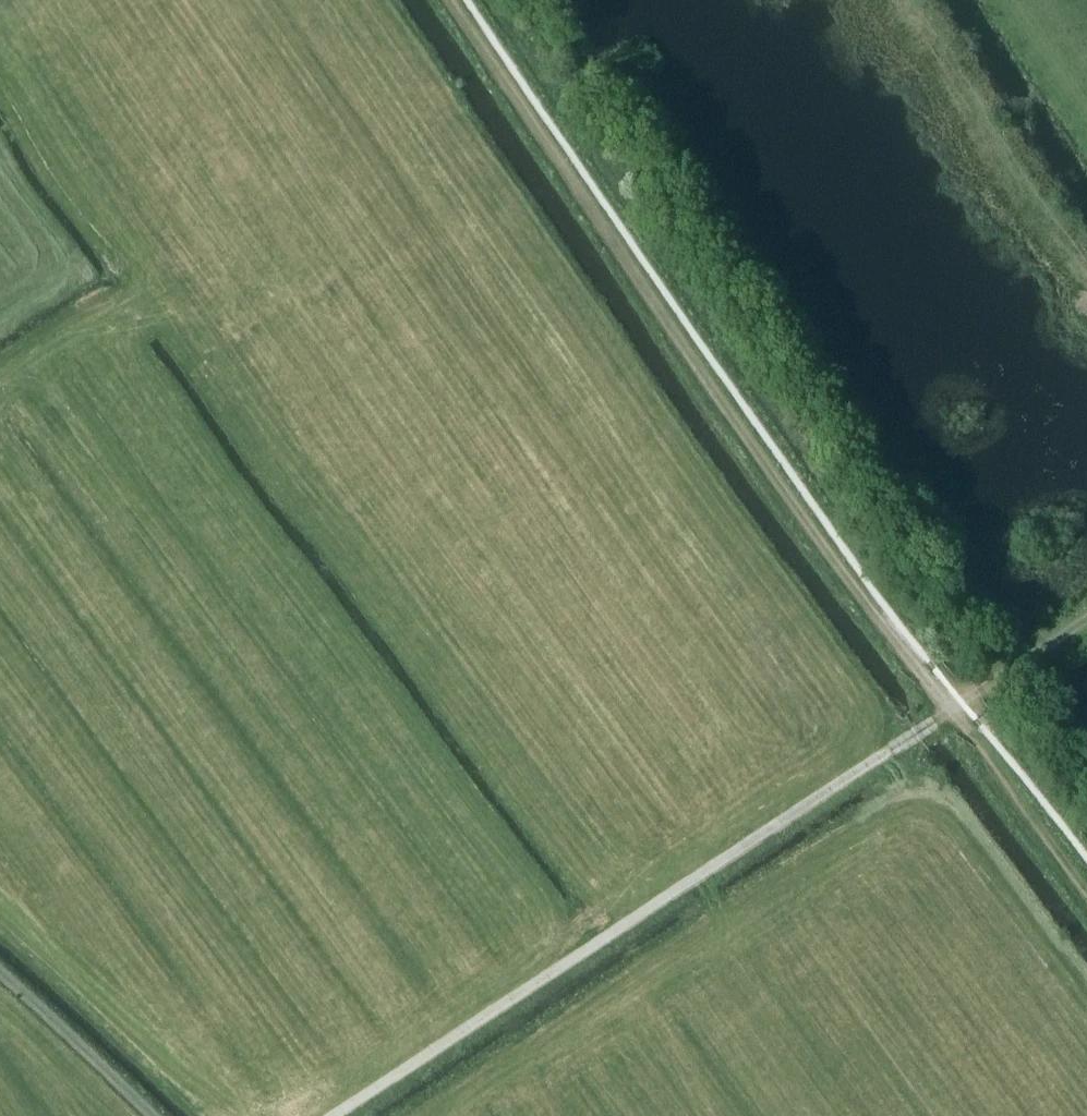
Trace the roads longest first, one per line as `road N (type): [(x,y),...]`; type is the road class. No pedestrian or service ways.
road 1 (track): [(335,1115),(1086,623)]
road 2 (track): [(1086,277),(903,0)]

